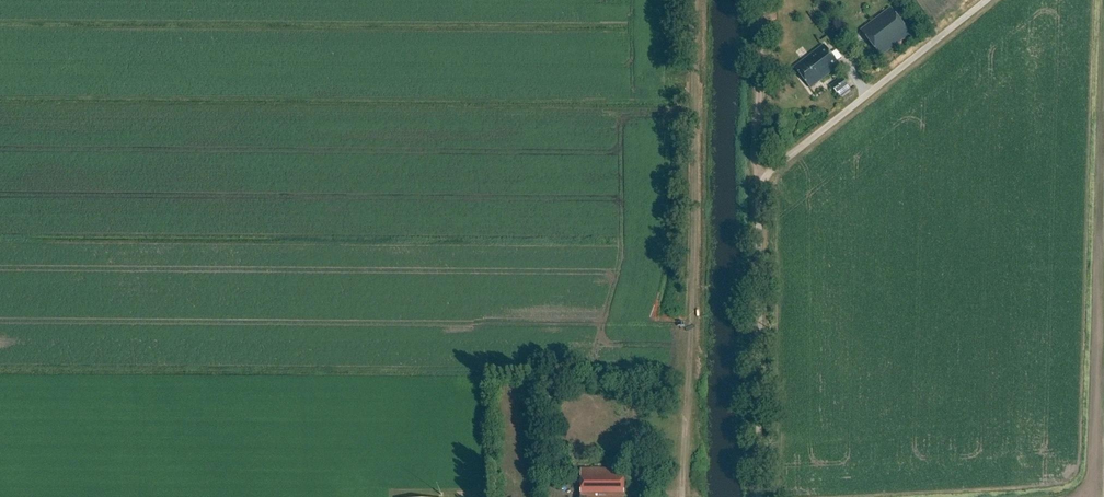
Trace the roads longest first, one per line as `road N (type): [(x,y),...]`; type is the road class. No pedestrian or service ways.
road 1 (unclassified): [(760,496),(759,186),(986,0)]
road 2 (track): [(695,0),(681,496)]
road 3 (track): [(759,0),(759,186)]

